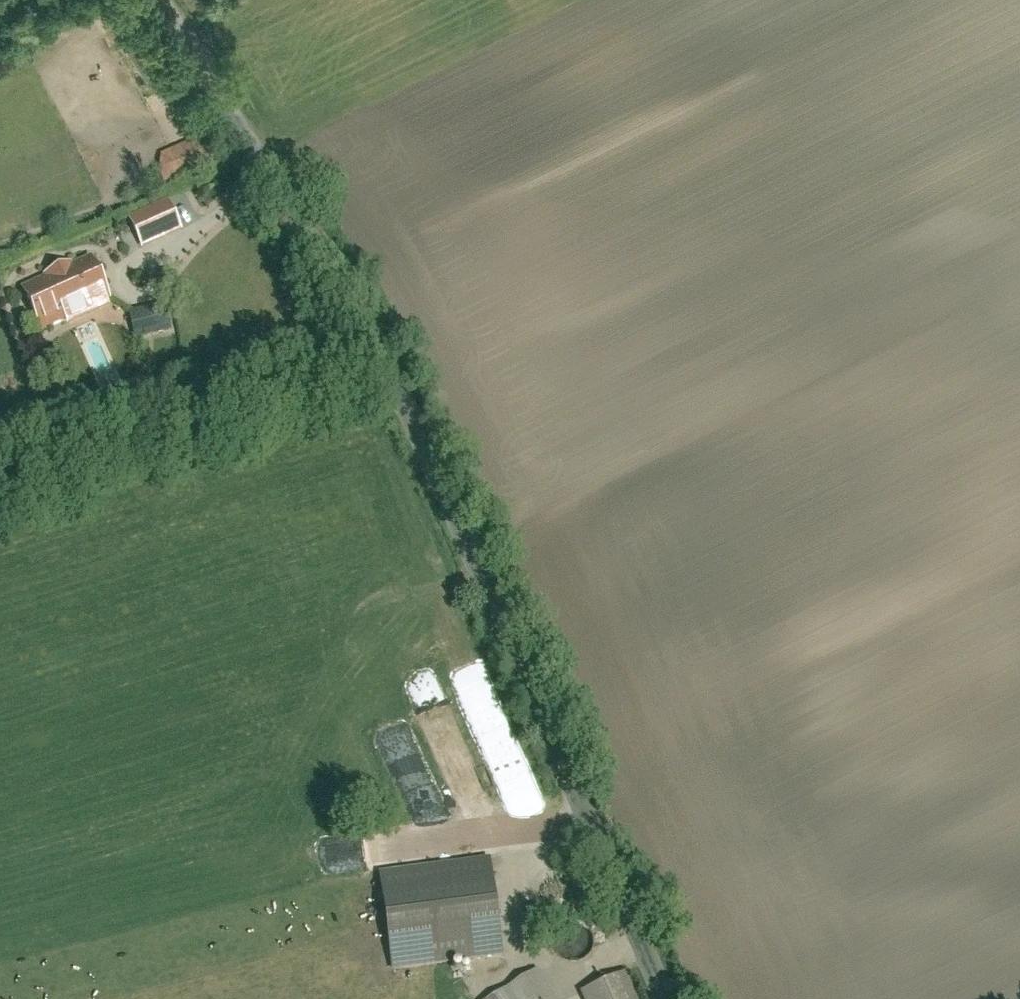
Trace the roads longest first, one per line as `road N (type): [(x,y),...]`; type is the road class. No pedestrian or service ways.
road 1 (unclassified): [(158,0),(387,367),(664,998)]
road 2 (track): [(0,492),(387,367)]

